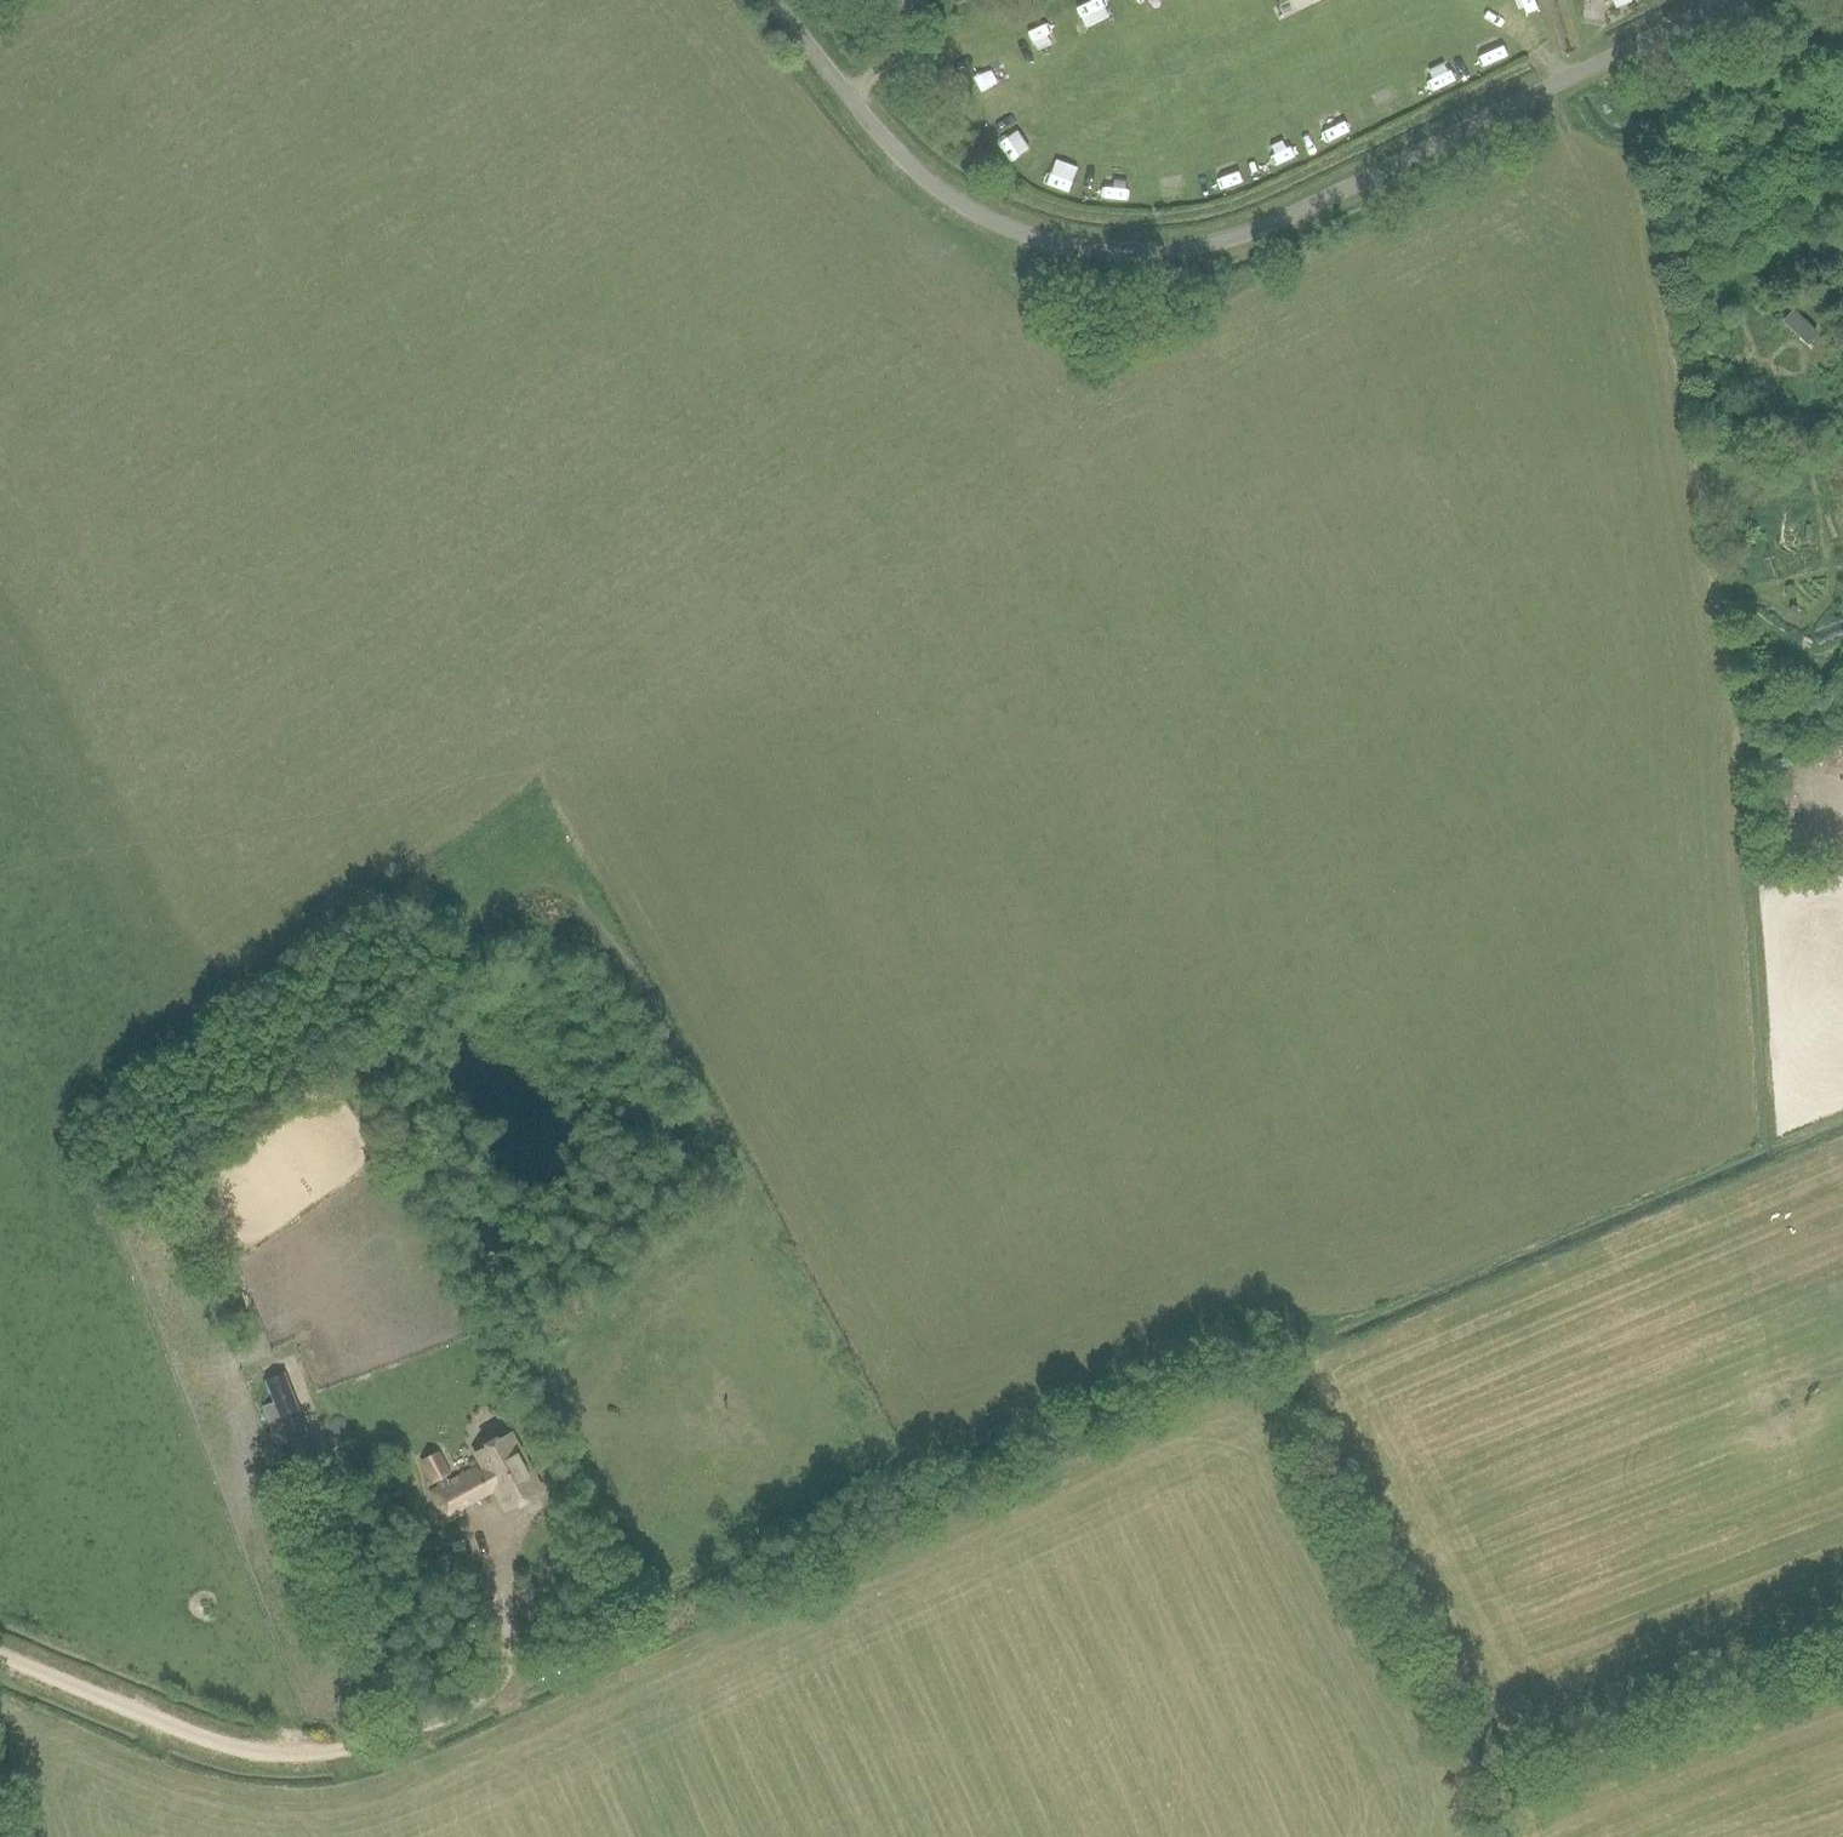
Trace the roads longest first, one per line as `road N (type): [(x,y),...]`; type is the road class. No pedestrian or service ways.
road 1 (track): [(0,1657),(226,1746),(314,1751),(384,1740),(461,1711),(538,1659),(1252,1344),(1484,1770)]
road 2 (unclassified): [(1735,0),(1255,230),(1159,252),(1045,239),(966,206),(884,137),(777,0)]

